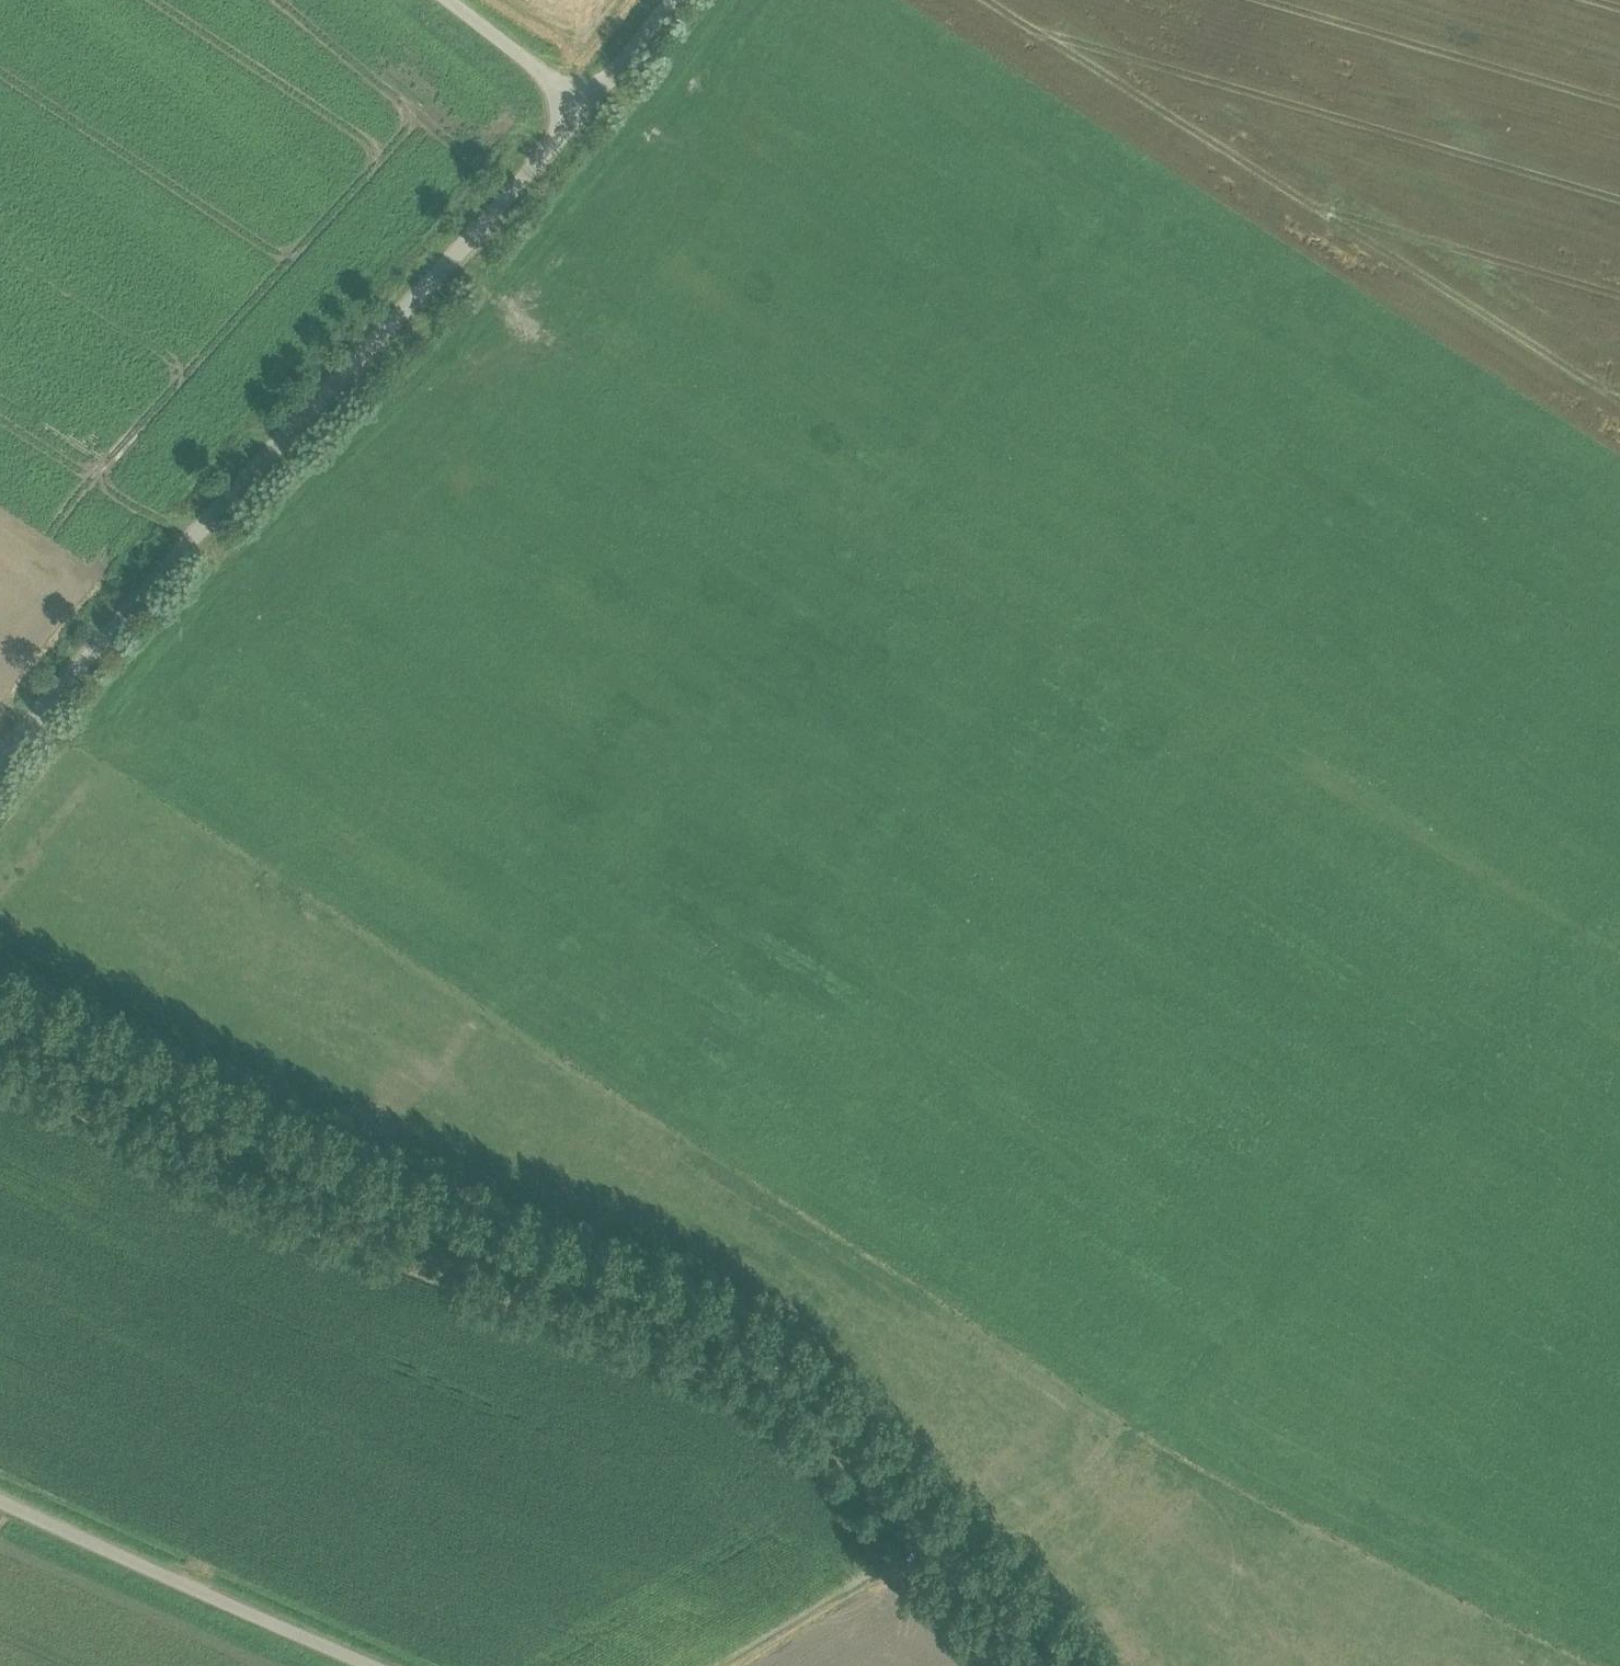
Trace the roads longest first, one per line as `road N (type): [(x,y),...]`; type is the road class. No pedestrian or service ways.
road 1 (unclassified): [(584,107),(110,631),(0,766)]
road 2 (unclassified): [(0,1500),(368,1665)]
road 3 (track): [(1054,1509),(1013,1533),(953,1536),(729,1665)]
road 4 (unclassified): [(449,0),(584,107)]
road 5 (unclassified): [(584,107),(674,0)]

